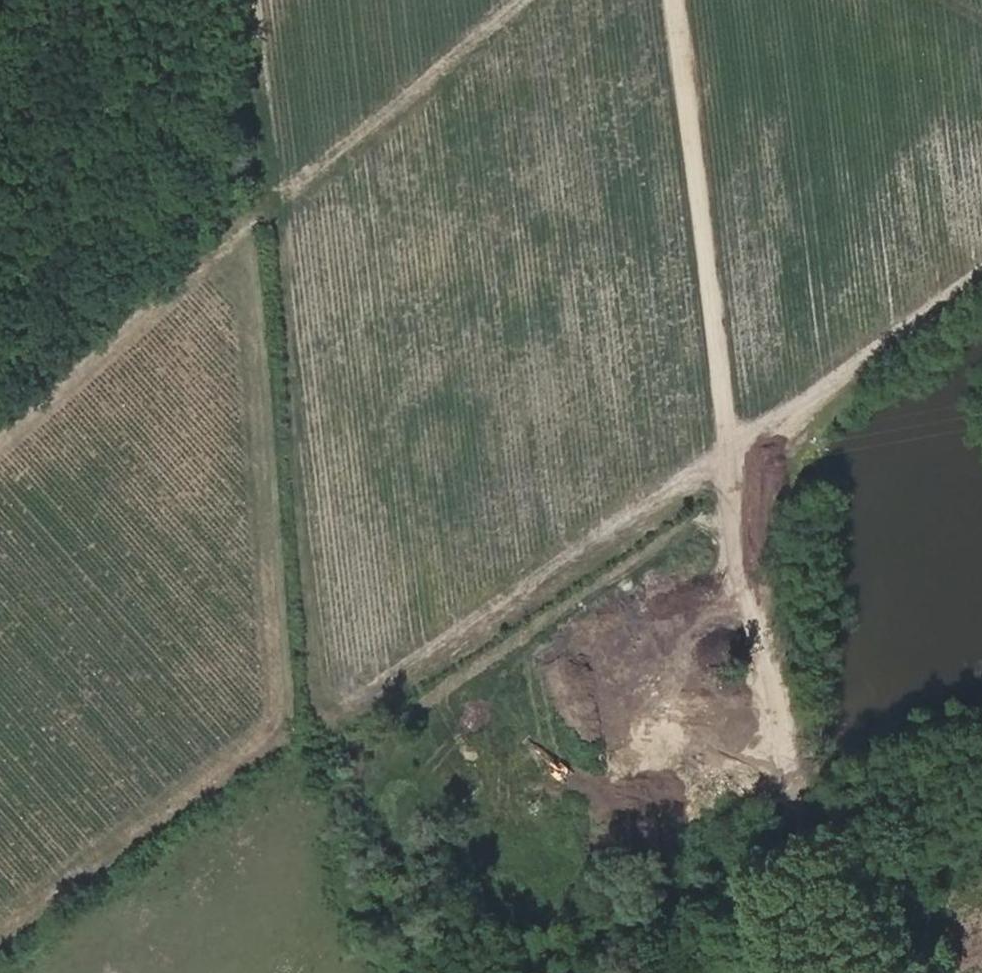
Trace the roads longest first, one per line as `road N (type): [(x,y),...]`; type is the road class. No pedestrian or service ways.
road 1 (track): [(862,972),(795,810),(782,755),(728,462),(673,0)]
road 2 (track): [(526,0),(0,451)]

